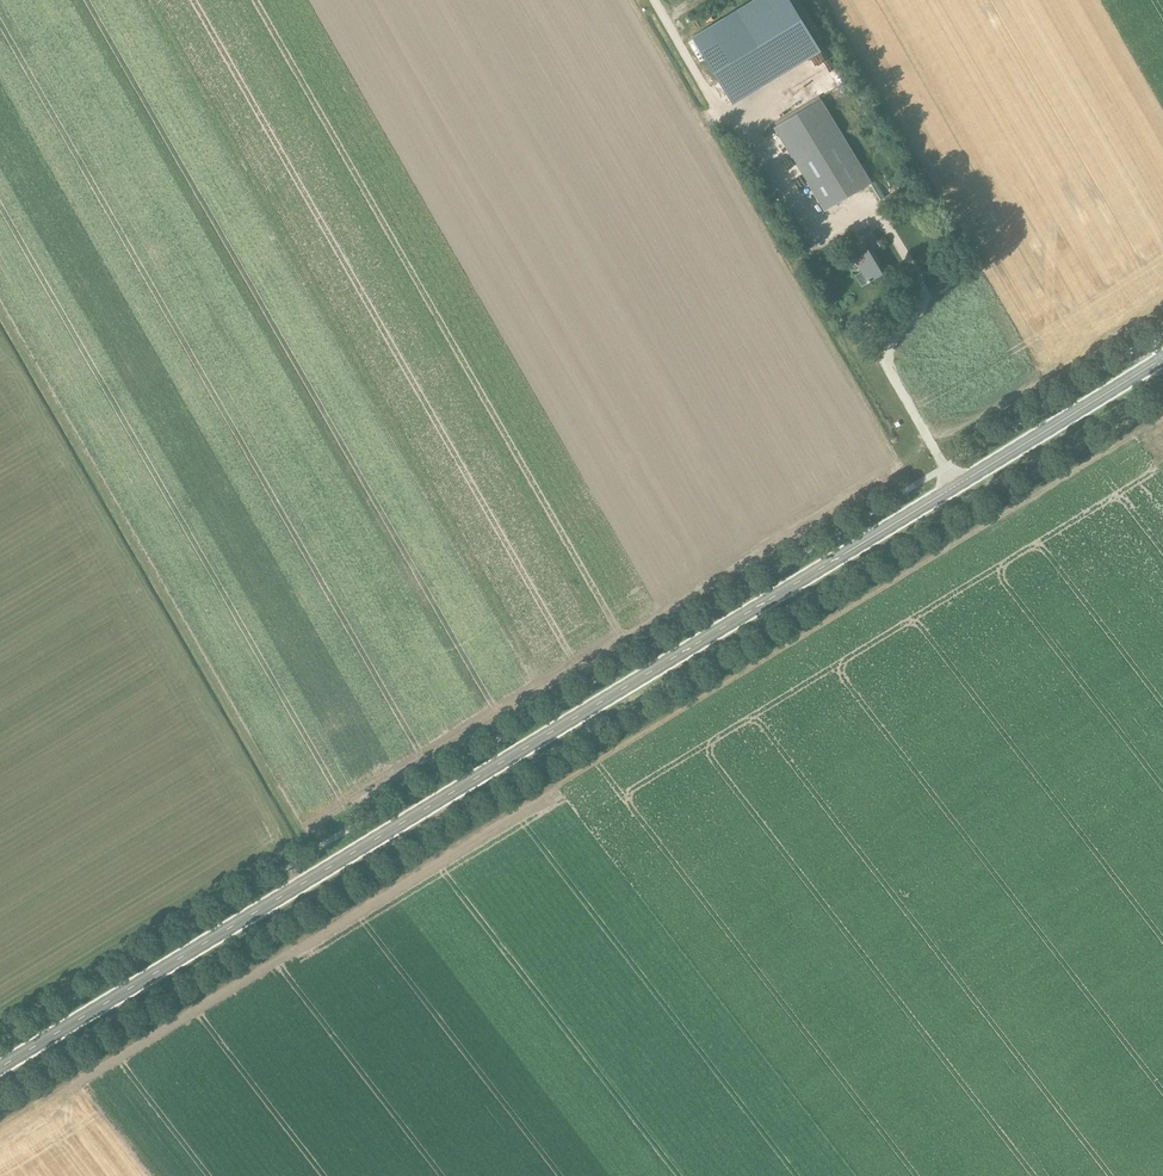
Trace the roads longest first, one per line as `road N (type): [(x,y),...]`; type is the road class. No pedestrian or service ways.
road 1 (secondary): [(0,1067),(1162,359)]

